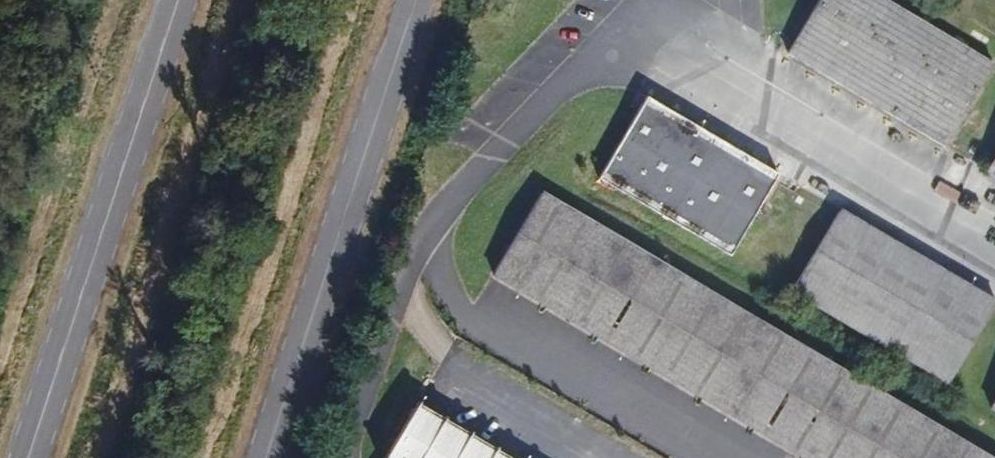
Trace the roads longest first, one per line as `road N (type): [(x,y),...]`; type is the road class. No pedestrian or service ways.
road 1 (unclassified): [(994,231),(643,32),(623,34),(601,46),(459,188),(401,295),(350,457)]
road 2 (unclassified): [(267,457),(416,0)]
road 3 (unclassified): [(179,0),(31,457)]

